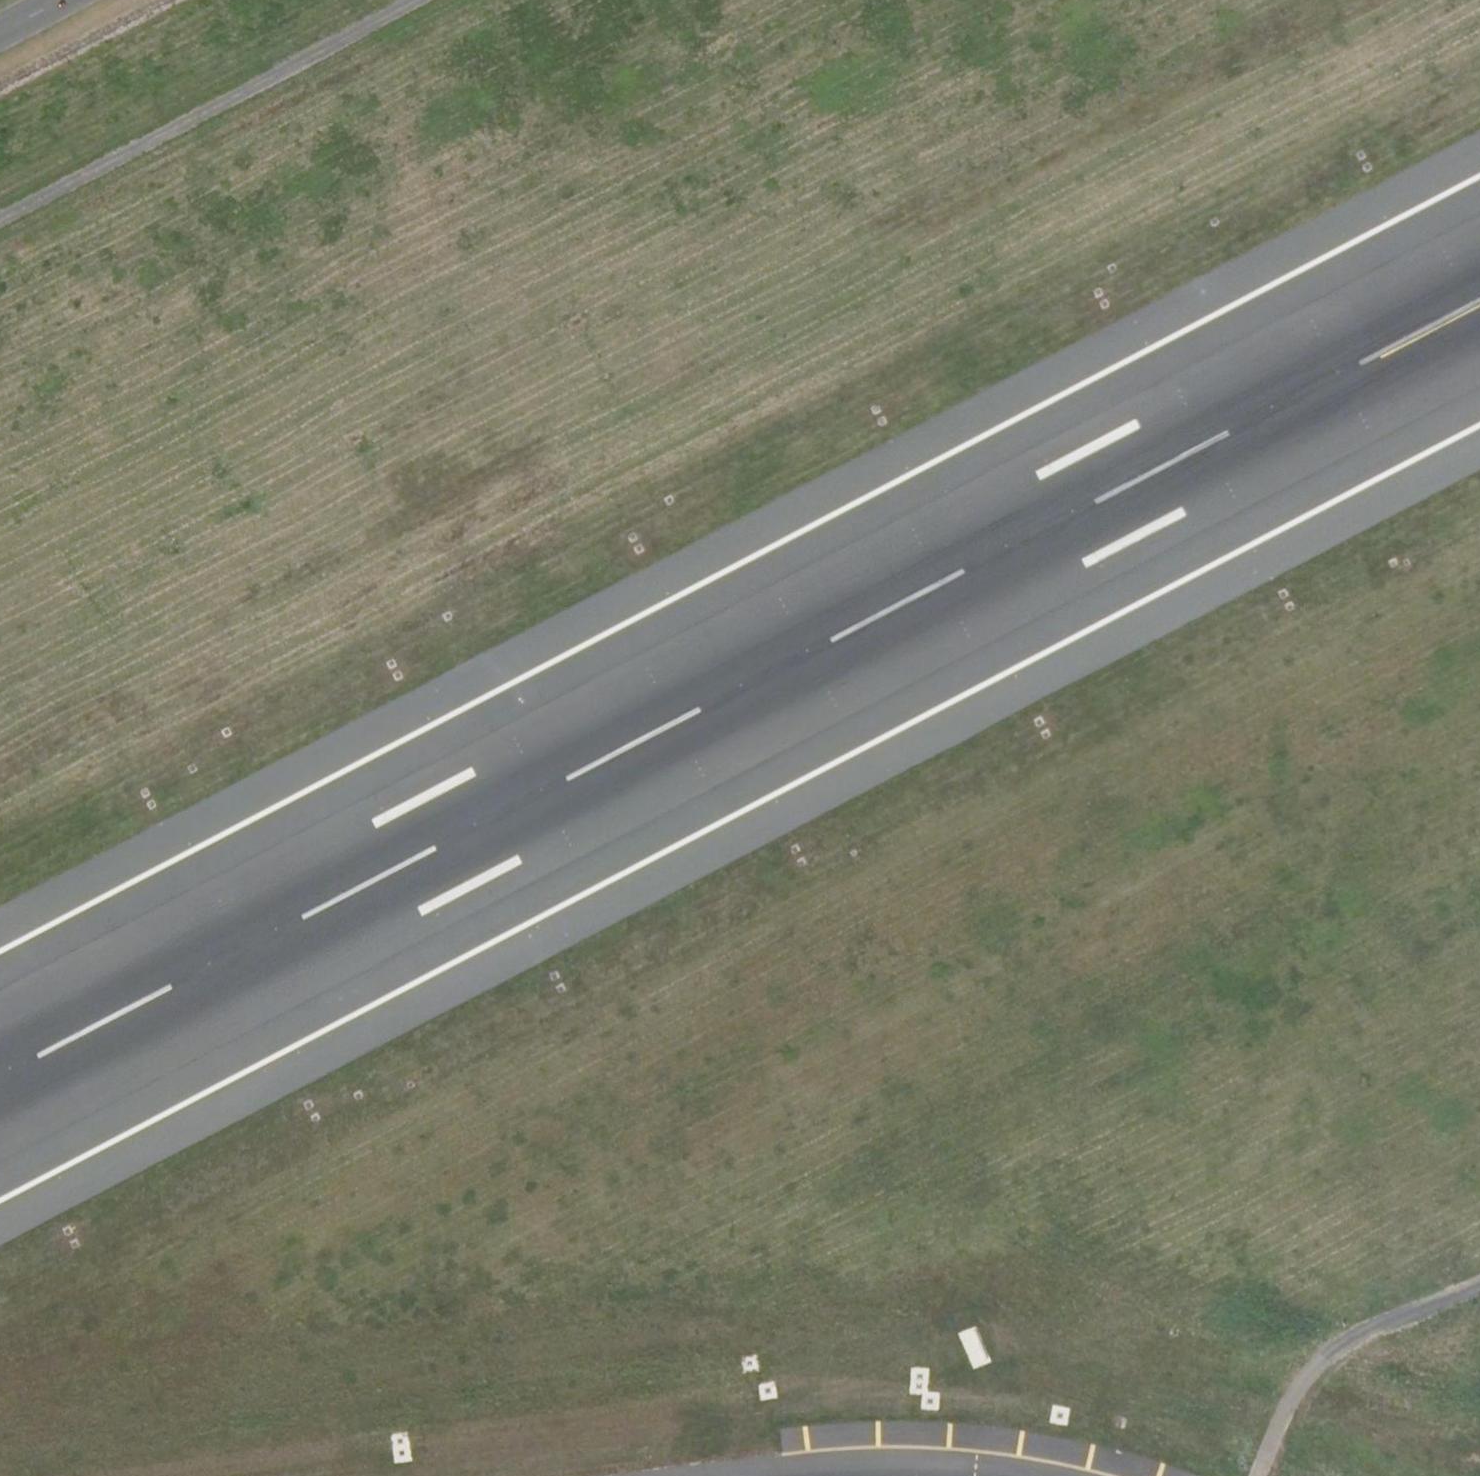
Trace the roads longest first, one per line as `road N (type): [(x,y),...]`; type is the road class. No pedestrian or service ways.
road 1 (track): [(0,224),(427,0)]
road 2 (track): [(163,0),(0,85)]

